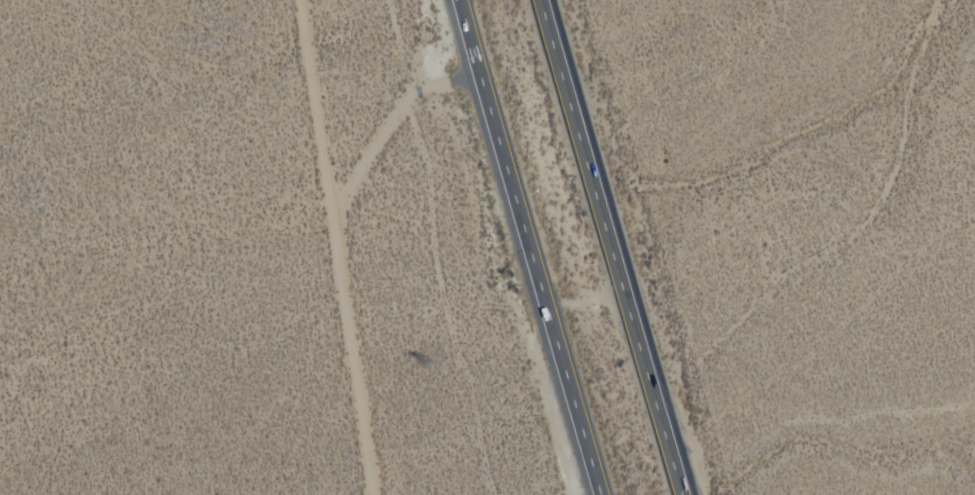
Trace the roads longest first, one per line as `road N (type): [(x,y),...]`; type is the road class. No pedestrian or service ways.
road 1 (trunk): [(460,0),(604,494)]
road 2 (trunk): [(683,494),(543,0)]
road 3 (track): [(290,0),(361,494)]
road 4 (track): [(325,231),(406,101),(449,81)]

